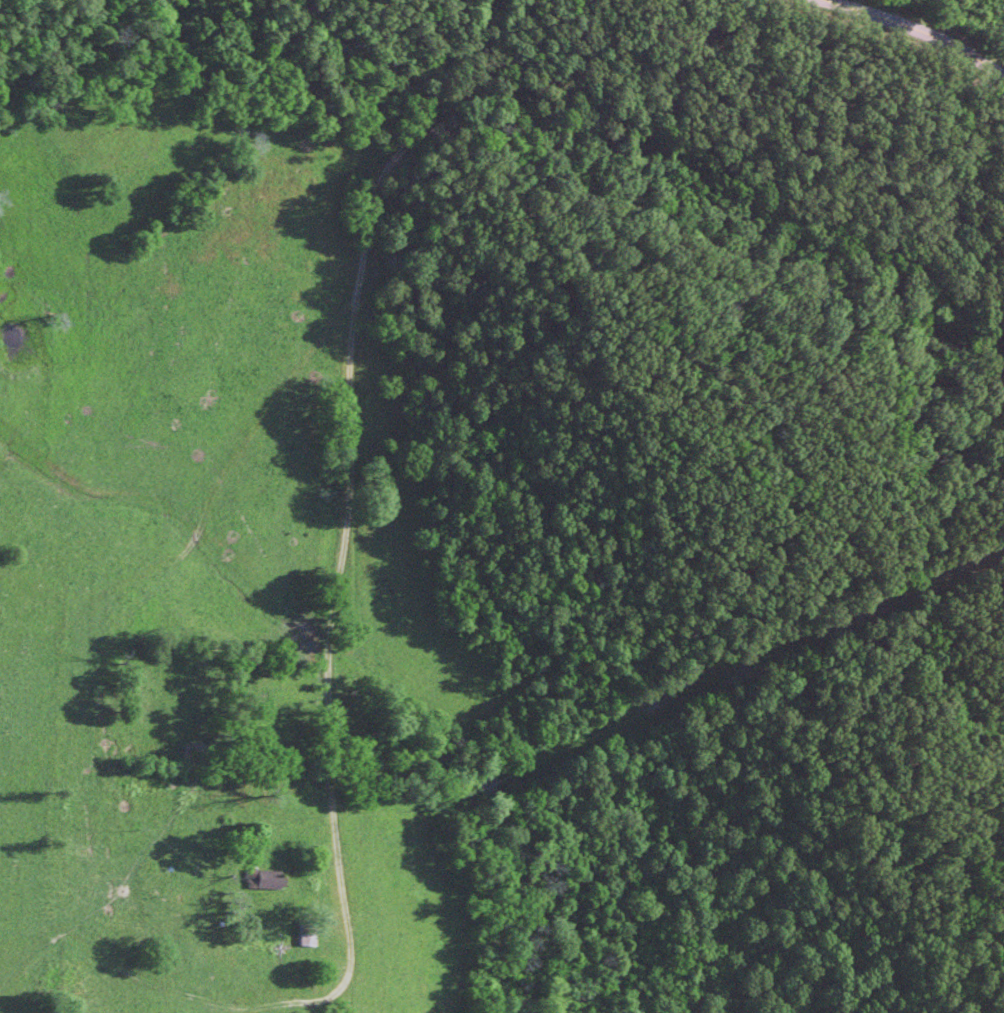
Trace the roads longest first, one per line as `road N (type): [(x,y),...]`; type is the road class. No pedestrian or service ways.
road 1 (residential): [(360,1012),(331,705),(371,115),(362,92),(306,49),(266,0)]
road 2 (tertiary): [(1003,66),(942,35),(831,0)]

